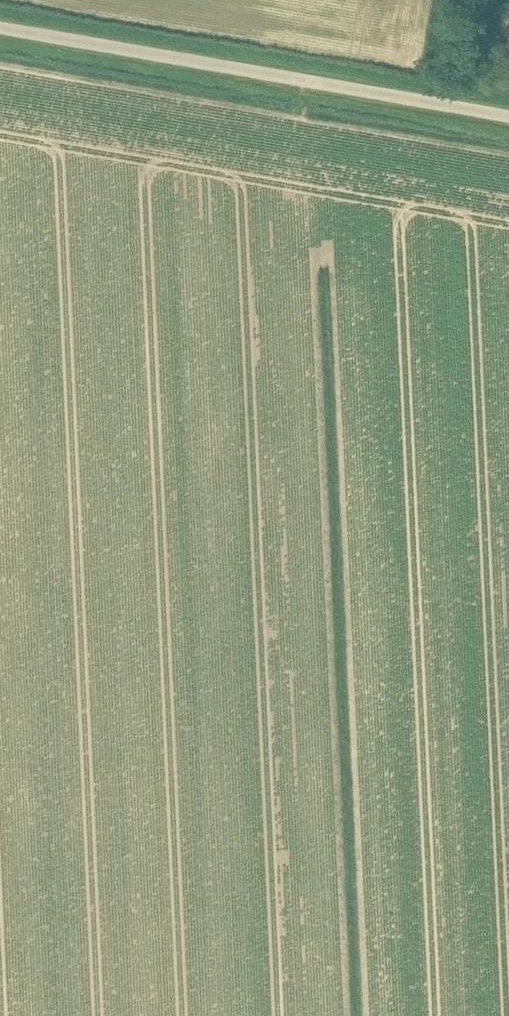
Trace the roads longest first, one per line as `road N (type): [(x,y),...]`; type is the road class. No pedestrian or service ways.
road 1 (unclassified): [(508,116),(0,28)]

